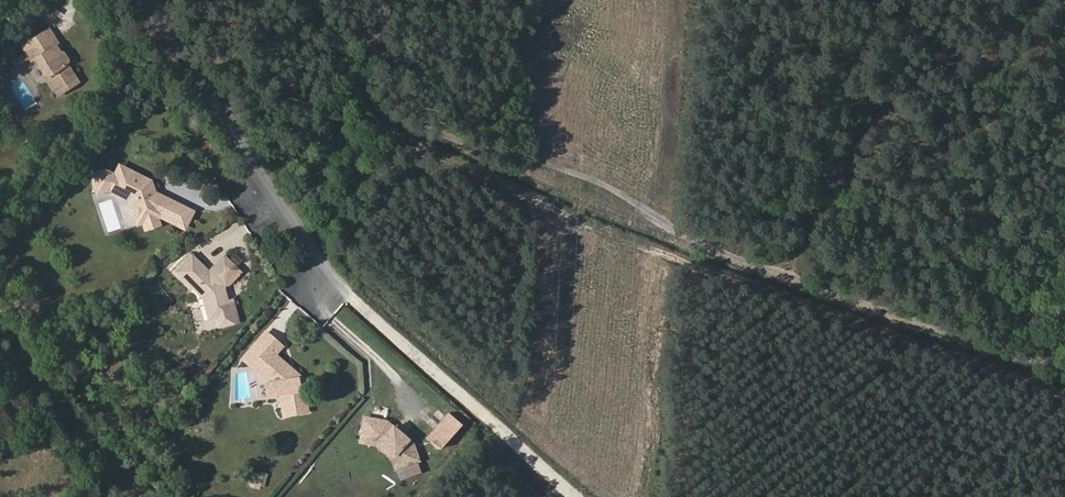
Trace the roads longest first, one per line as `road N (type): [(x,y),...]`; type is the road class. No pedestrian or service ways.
road 1 (track): [(582,496),(330,277)]
road 2 (residential): [(330,277),(147,0)]

